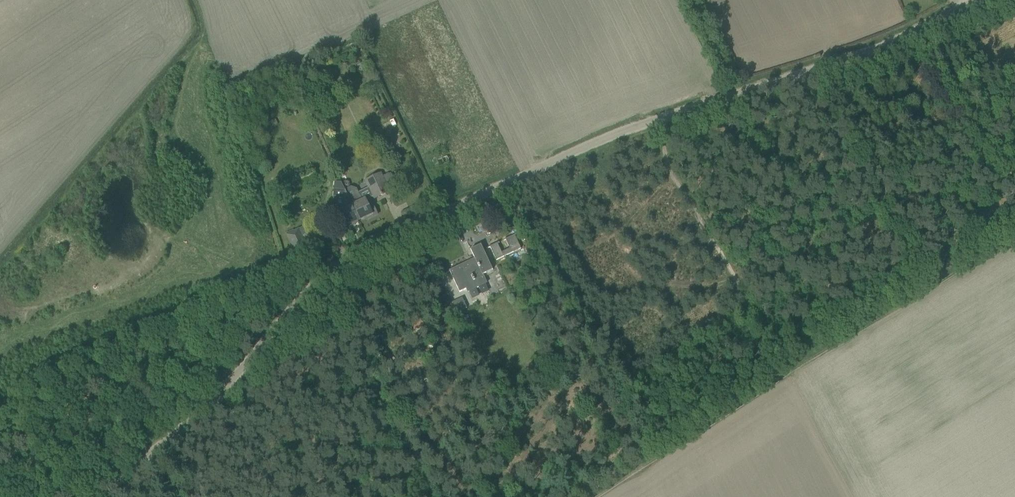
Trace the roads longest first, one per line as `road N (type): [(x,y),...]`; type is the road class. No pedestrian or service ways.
road 1 (unclassified): [(99,496),(232,380),(306,291),(342,263),(600,138),(871,58),(989,0)]
road 2 (track): [(591,496),(786,368),(1014,235)]

